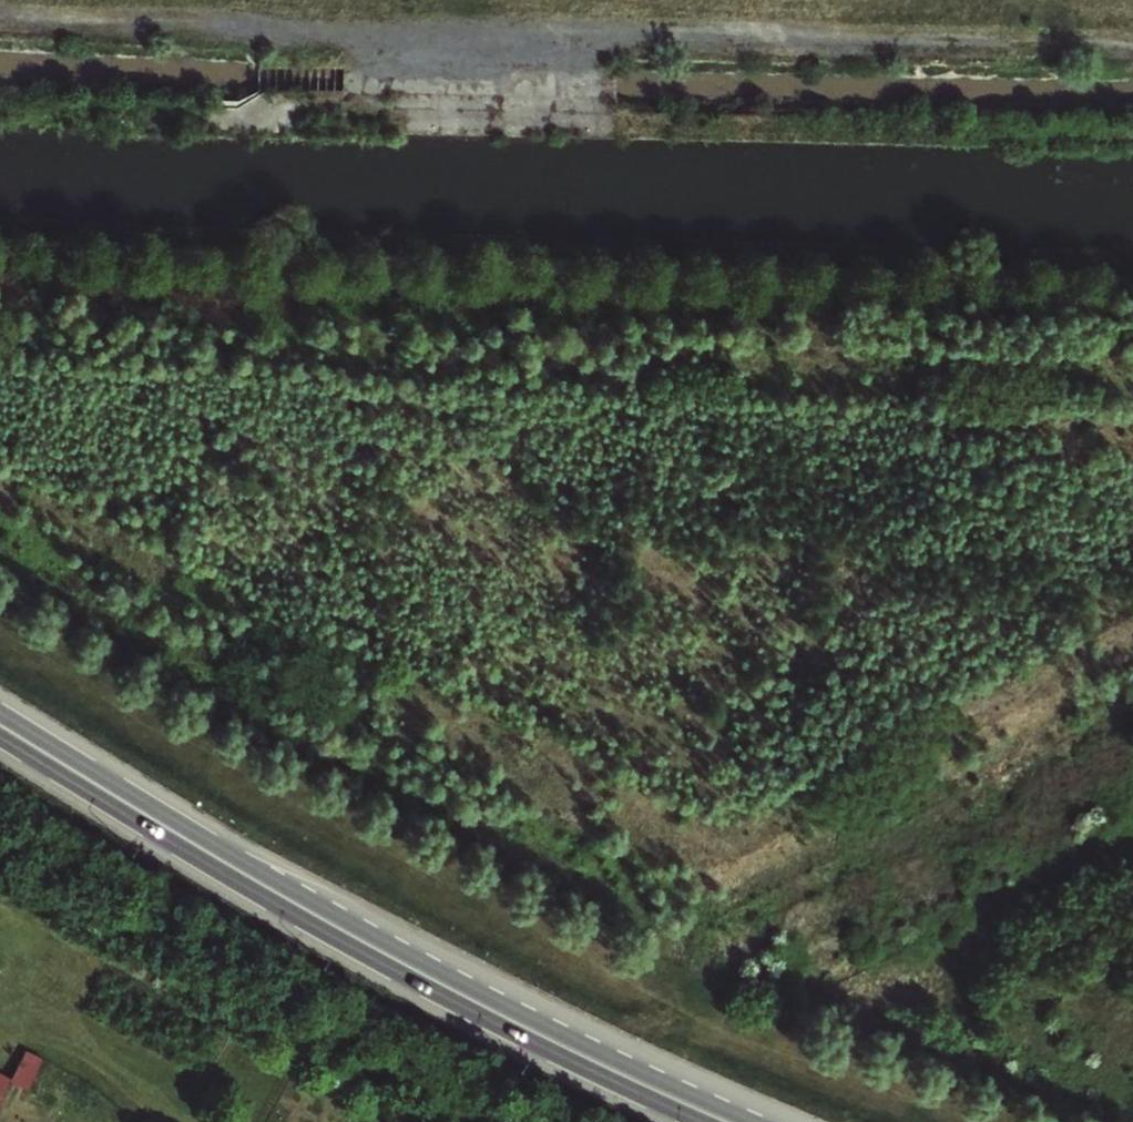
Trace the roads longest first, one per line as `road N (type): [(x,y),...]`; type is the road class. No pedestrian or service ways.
road 1 (trunk): [(733,1121),(428,978),(0,726)]

